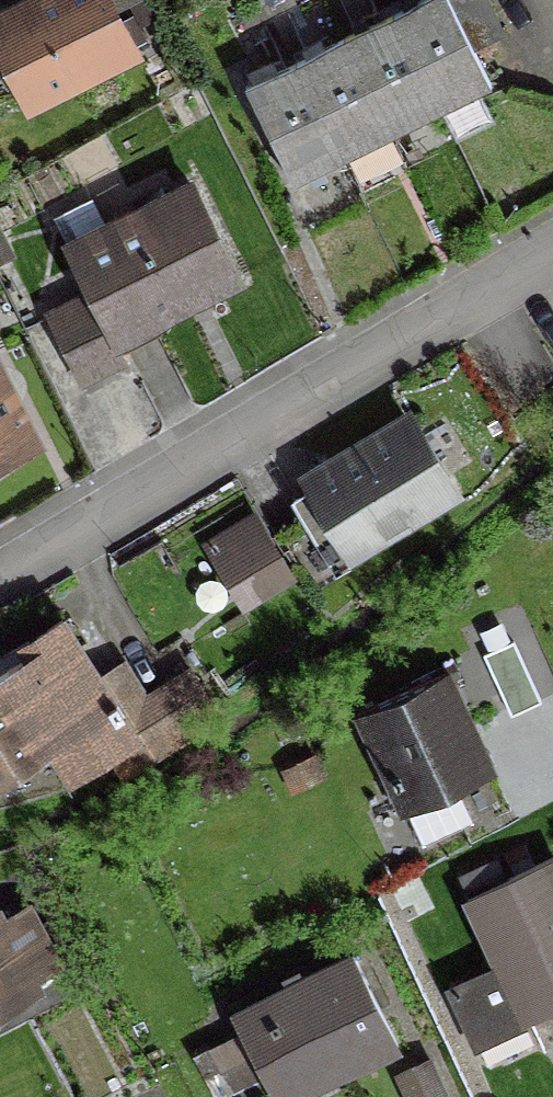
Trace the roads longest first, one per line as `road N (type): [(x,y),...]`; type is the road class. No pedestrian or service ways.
road 1 (residential): [(0,574),(552,242)]

